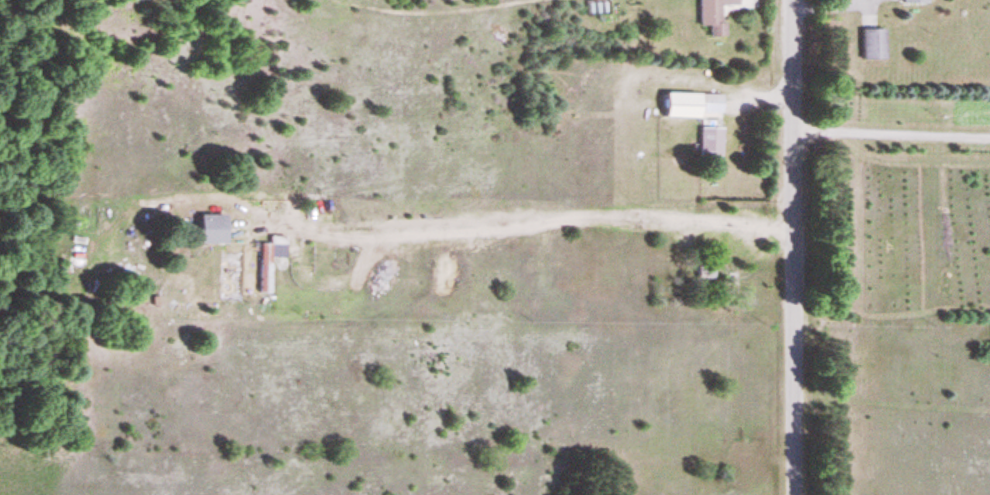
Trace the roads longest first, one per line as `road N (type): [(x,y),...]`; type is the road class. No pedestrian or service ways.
road 1 (residential): [(790,0),(793,494)]

